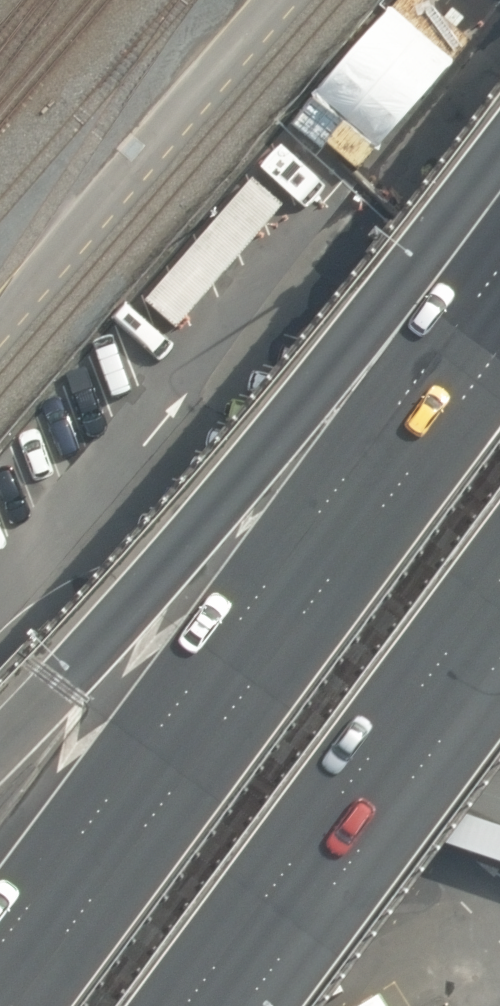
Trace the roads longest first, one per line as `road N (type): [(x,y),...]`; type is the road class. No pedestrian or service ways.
road 1 (motorway): [(15,1005),(499,347)]
road 2 (motorway): [(0,764),(64,707),(344,381),(499,238)]
road 3 (motorway): [(499,579),(185,1005)]
road 4 (secondary): [(0,906),(51,873),(228,812),(388,803)]

